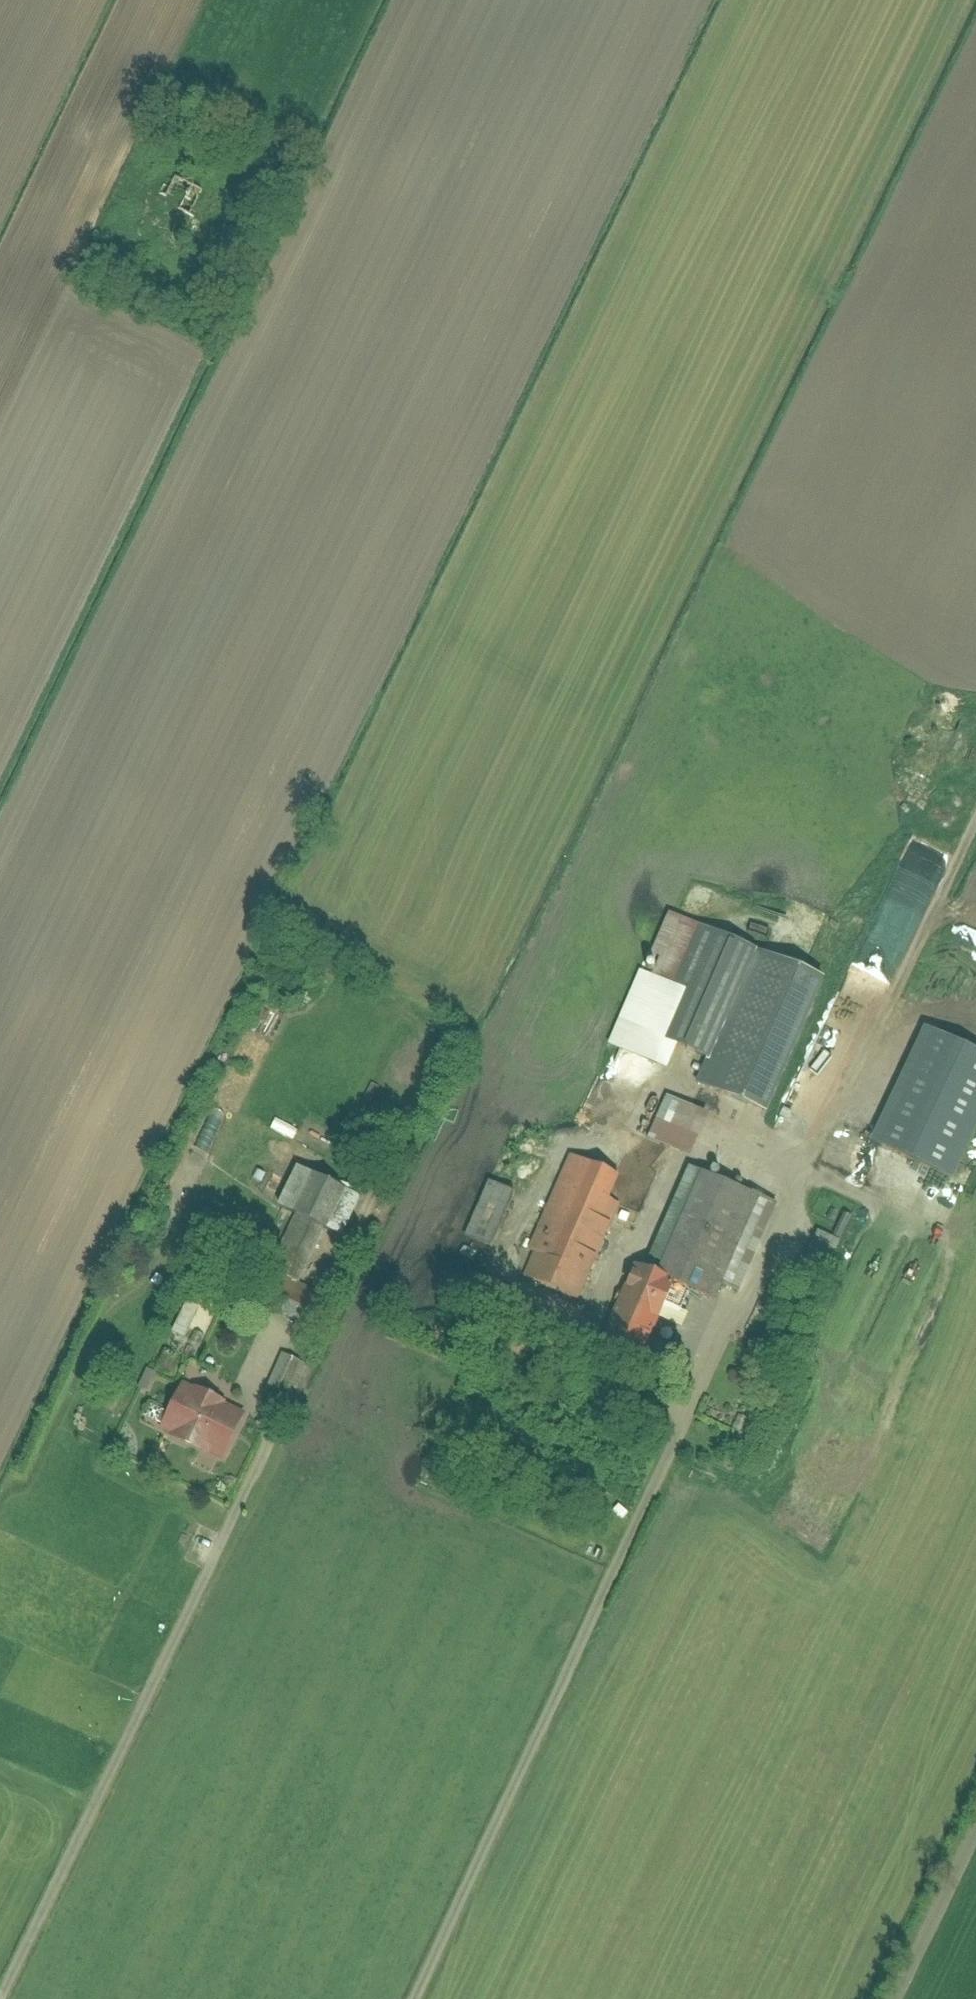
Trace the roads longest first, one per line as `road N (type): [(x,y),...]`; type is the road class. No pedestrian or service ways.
road 1 (track): [(975,826),(808,1173)]

